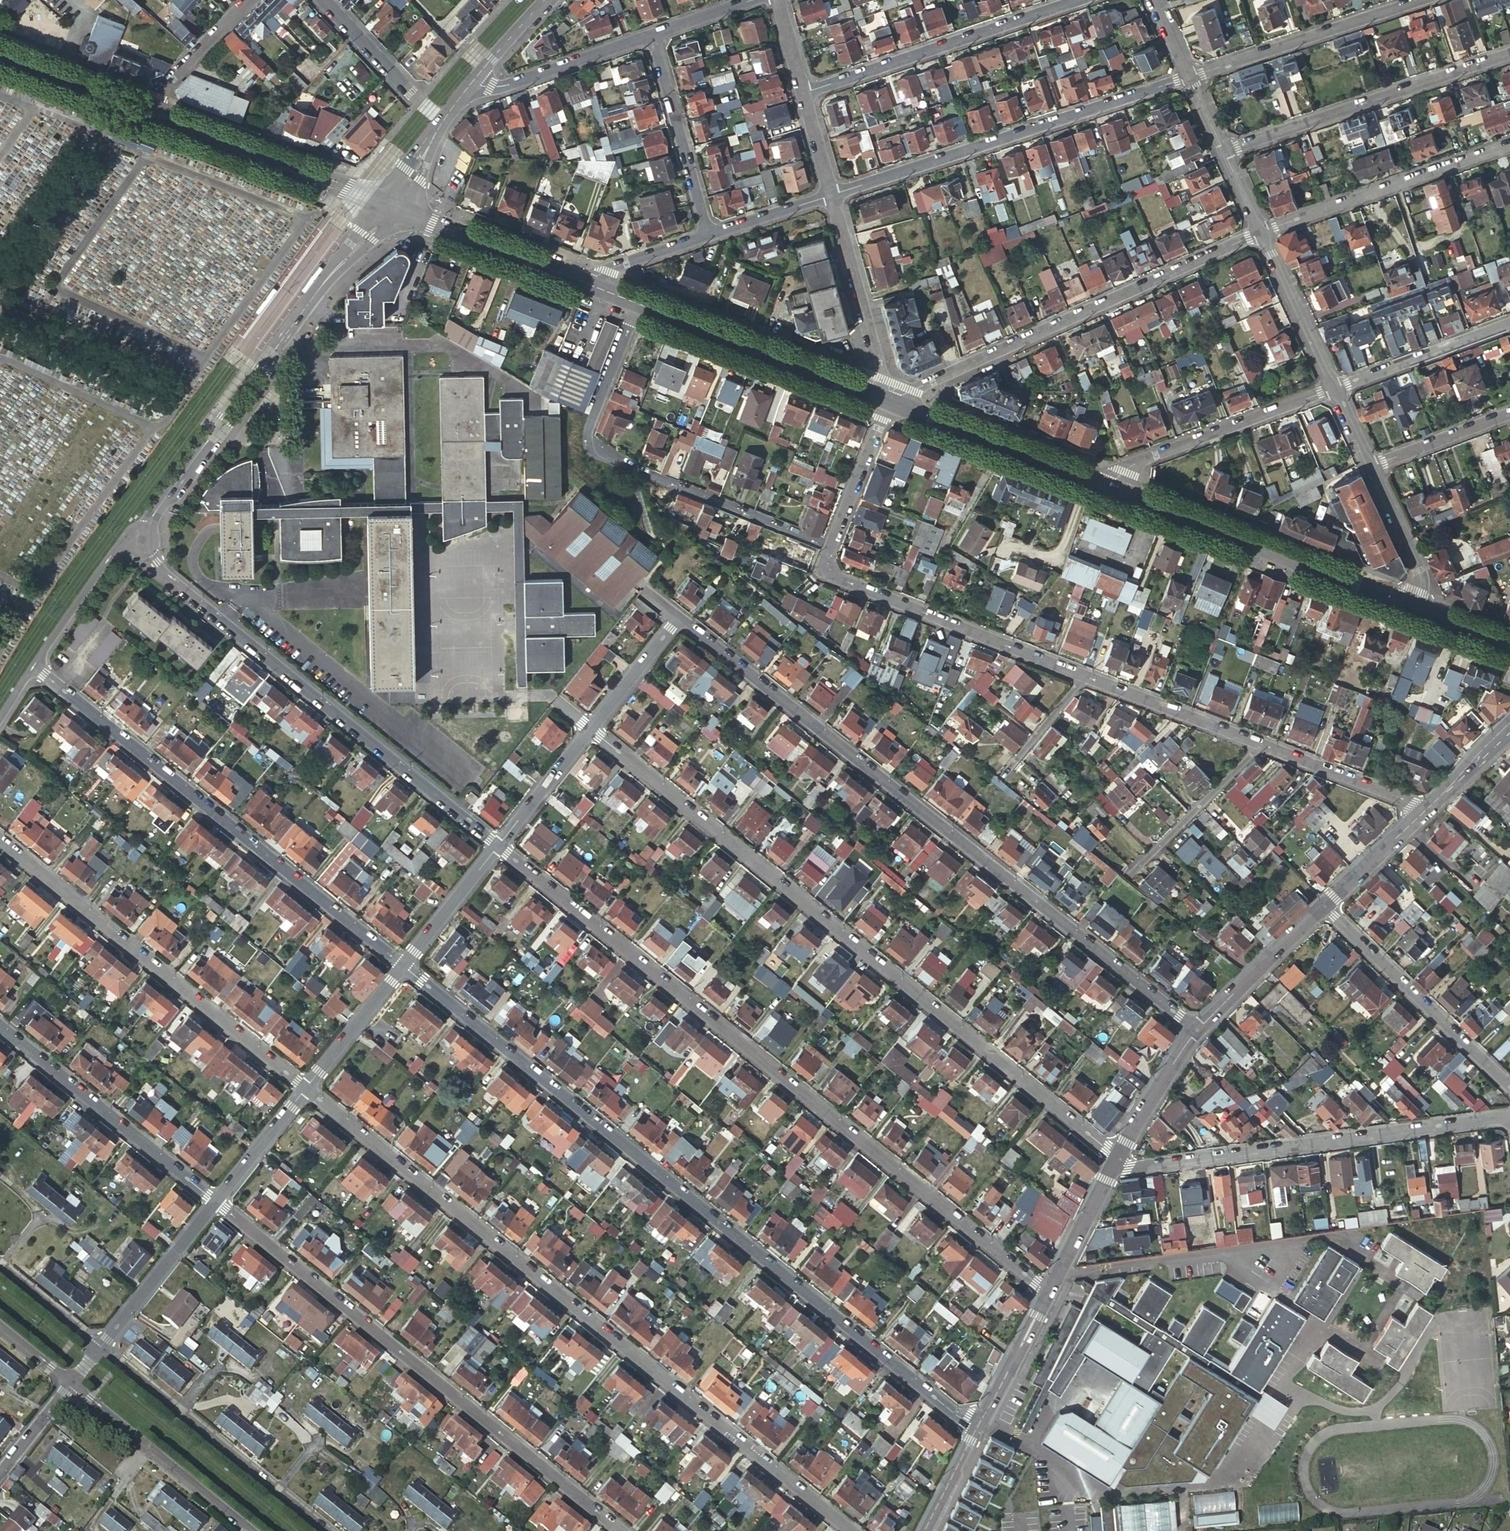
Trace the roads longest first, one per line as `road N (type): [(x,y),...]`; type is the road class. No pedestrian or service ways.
road 1 (residential): [(977,1429),(405,965)]
road 2 (residential): [(1048,1291),(499,845)]
road 3 (residential): [(853,1530),(307,1088)]
road 4 (residential): [(1119,1157),(591,727)]
road 5 (residential): [(1196,1028),(678,617)]
road 6 (residential): [(622,1530),(215,1200)]
road 7 (residential): [(35,665),(405,965)]
road 8 (residential): [(499,845),(148,550)]
road 9 (residential): [(886,401),(1262,232)]
road 10 (residential): [(829,546),(636,469),(587,441),(635,303)]
road 11 (residential): [(1509,1116),(1137,1167),(1119,1157)]
road 12 (residential): [(307,1088),(0,839)]
road 13 (residential): [(834,194),(1189,77)]
road 14 (secondary): [(1415,608),(1112,490)]
road 15 (residential): [(829,546),(819,572),(1085,676)]
road 16 (residential): [(1509,54),(1224,152)]
road 17 (residential): [(802,92),(1075,0)]
road 18 (residential): [(320,1530),(97,1349)]
road 19 (residential): [(215,1200),(0,1026)]
road 20 (secondary): [(886,401),(635,303)]
road 21 (residential): [(1262,232),(1509,144)]
road 22 (residential): [(1323,909),(1509,1088)]
road 23 (secondary): [(388,207),(151,114)]
road 24 (residential): [(1332,389),(1165,450),(1125,471),(1112,490)]
road 25 (residential): [(1189,77),(1422,0)]
road 26 (secondary): [(1112,490),(886,401)]
road 27 (residential): [(70,1383),(251,1530)]
road 28 (residential): [(834,194),(886,401)]
road 29 (residential): [(709,236),(652,33)]
road 30 (secondary): [(582,283),(388,207)]
road 31 (residential): [(97,1349),(215,1200)]
road 32 (residential): [(1509,323),(1332,389)]
road 33 (residential): [(1126,877),(1260,744)]
road 34 (residential): [(474,80),(506,86),(652,33)]
road 35 (residential): [(1085,676),(1260,744)]
road 36 (residential): [(388,207),(277,348)]
road 37 (residential): [(1260,744),(1426,809)]
road 38 (residential): [(1323,909),(1196,1028)]
road 39 (tertiary): [(1262,232),(1332,389)]
road 40 (residential): [(441,121),(323,0)]
road 41 (secondary): [(151,114),(0,55)]
road 42 (residential): [(307,1088),(405,965)]
road 43 (residential): [(131,543),(110,557),(35,665)]
road 44 (residential): [(886,401),(829,546)]
road 45 (residential): [(1048,1291),(977,1429)]
road 46 (tertiary): [(1367,469),(1422,581),(1415,608)]
road 47 (residential): [(405,965),(499,845)]
road 48 (residential): [(1509,414),(1367,469)]
road 49 (residential): [(1119,1157),(1048,1291)]
road 50 (residential): [(247,0),(163,87),(151,114)]
road 51 (residential): [(1196,1028),(1119,1157)]
road 52 (residential): [(499,845),(591,727)]
road 53 (residential): [(215,1200),(307,1088)]
road 54 (residential): [(1426,809),(1323,909)]
road 55 (residential): [(591,727),(678,617)]
road 56 (residential): [(582,283),(709,236)]
road 57 (residential): [(1000,777),(1085,676)]
road 58 (residential): [(709,236),(834,194)]
road 59 (residential): [(97,1349),(0,1268)]

